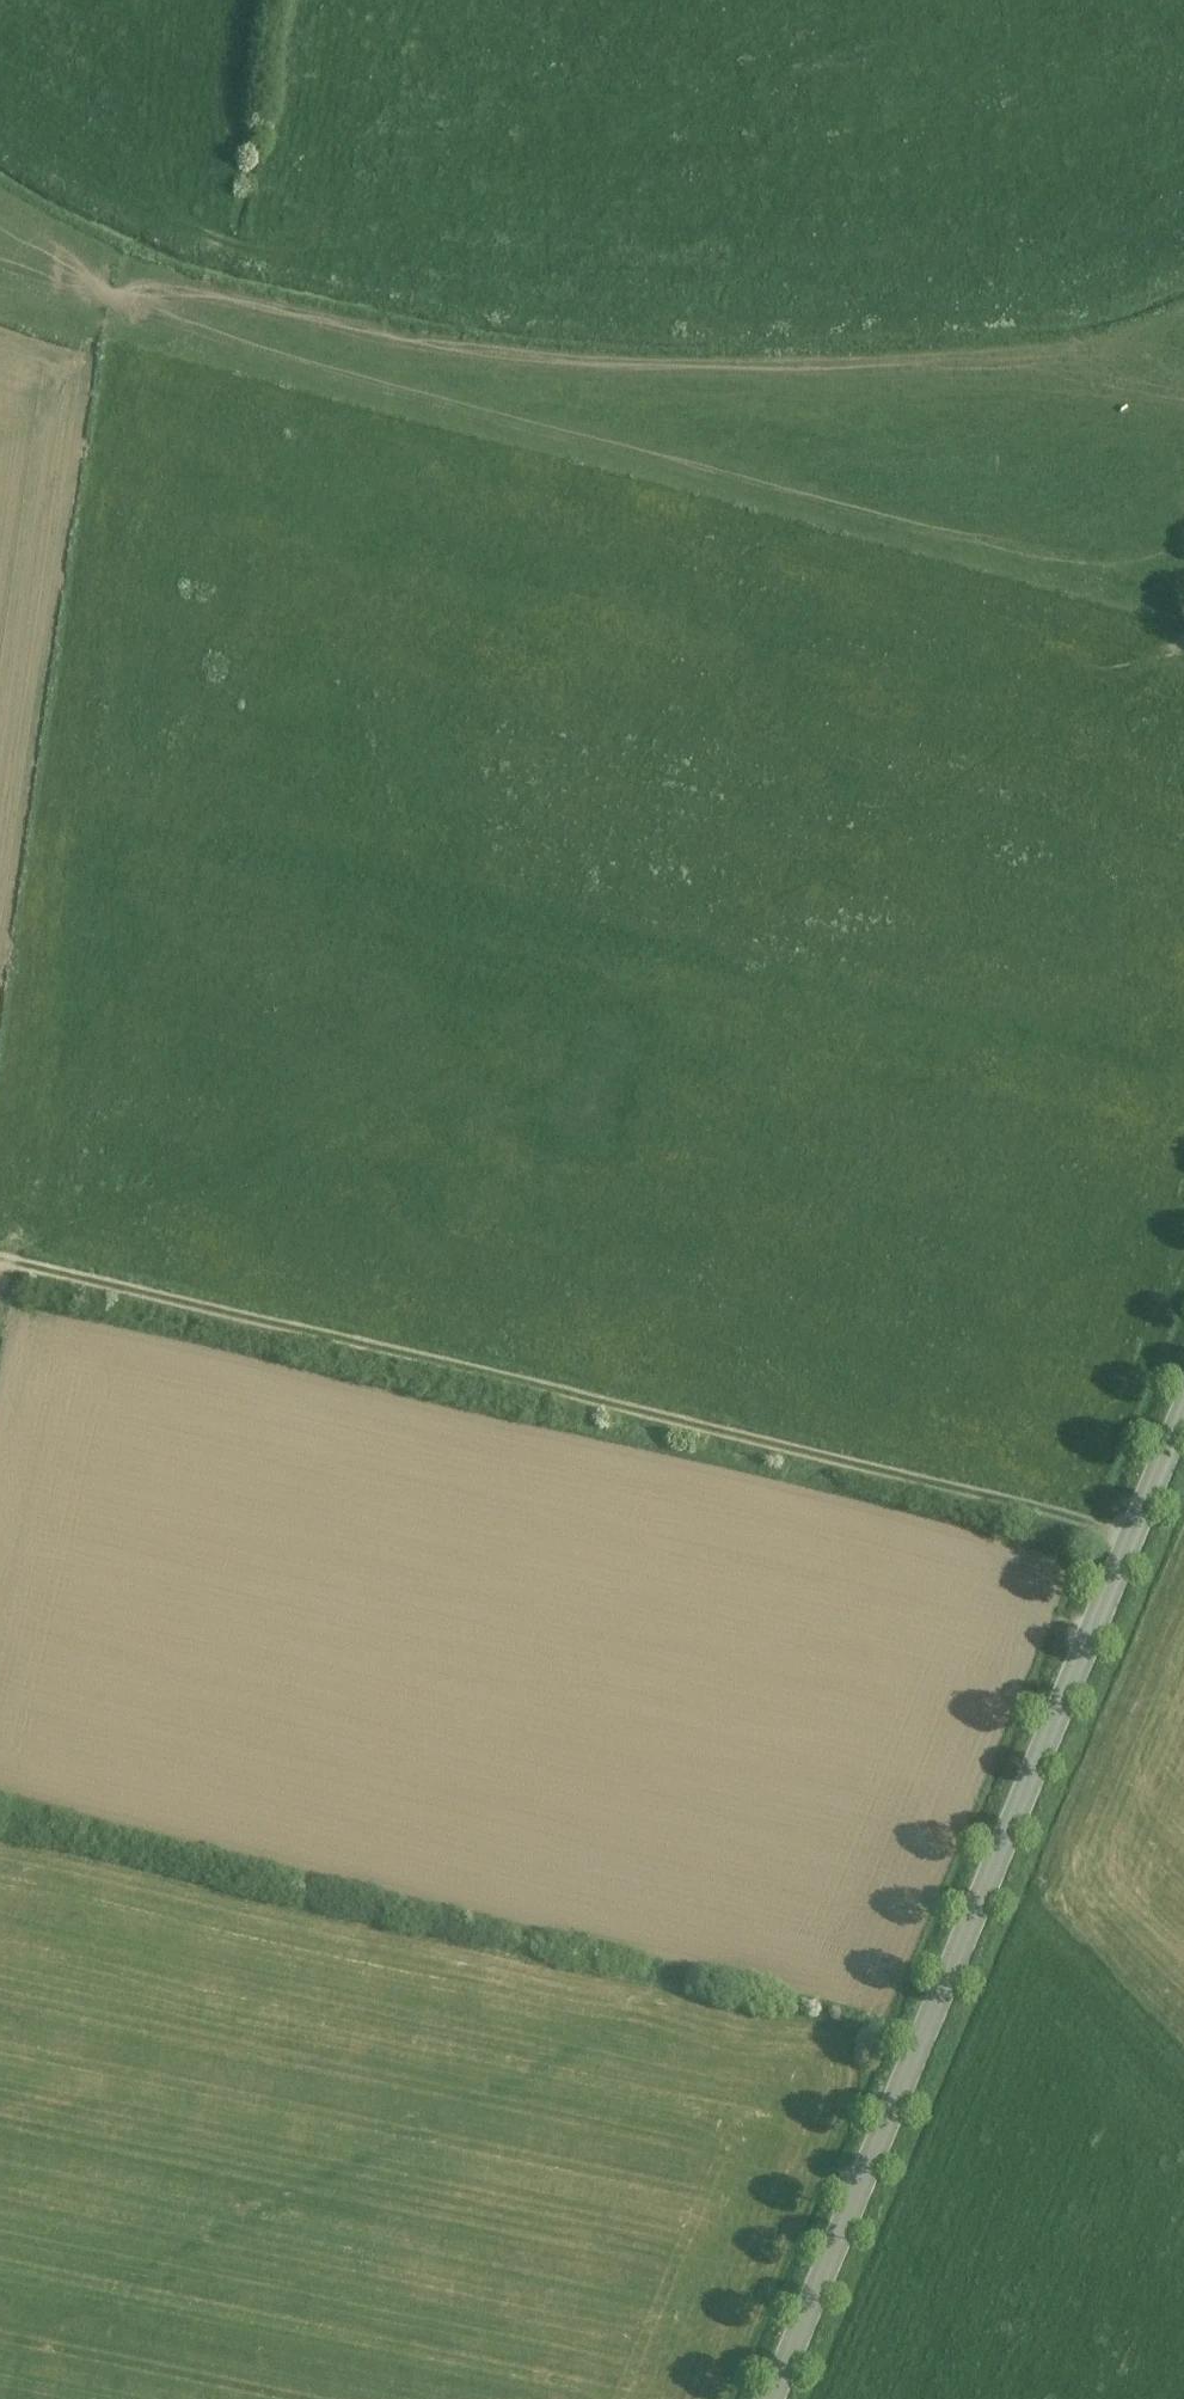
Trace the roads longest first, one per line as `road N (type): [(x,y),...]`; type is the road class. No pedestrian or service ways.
road 1 (track): [(1135,1538),(0,1262)]
road 2 (tertiary): [(1183,1418),(772,2398)]

